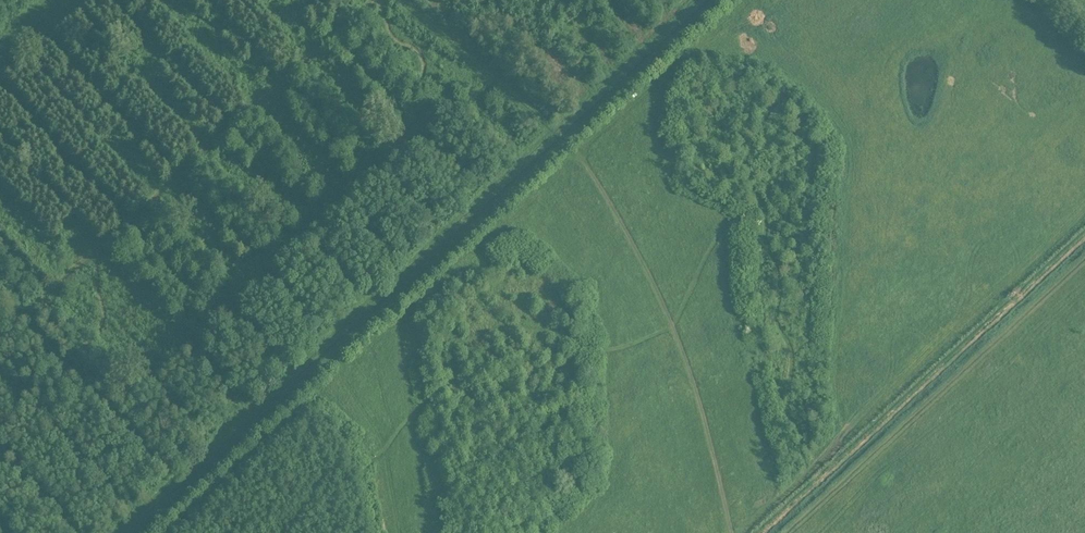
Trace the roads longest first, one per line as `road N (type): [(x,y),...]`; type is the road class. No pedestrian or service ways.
road 1 (track): [(400,0),(565,136)]

